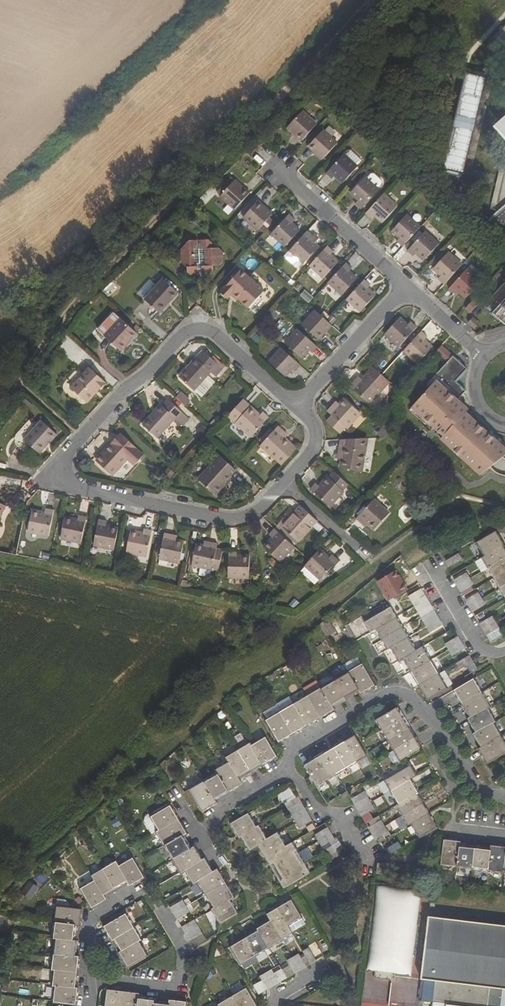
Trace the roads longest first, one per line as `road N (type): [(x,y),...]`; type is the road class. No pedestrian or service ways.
road 1 (residential): [(296,405),(204,327),(189,328),(54,465),(58,480),(231,515),(248,511),(281,481)]
road 2 (track): [(0,410),(98,280),(247,142),(368,0)]
road 3 (residential): [(504,797),(475,796),(407,689),(386,689),(286,748),(289,766)]
road 4 (residential): [(407,286),(272,165)]
road 5 (residential): [(89,983),(179,987),(187,957),(160,910)]
road 6 (residential): [(407,286),(296,405)]
road 7 (residential): [(289,766),(197,827),(218,853)]
road 8 (residential): [(289,766),(319,812),(346,815),(367,852)]
road 9 (residential): [(144,889),(100,913),(89,983)]
road 10 (residential): [(504,652),(484,649),(433,563)]

